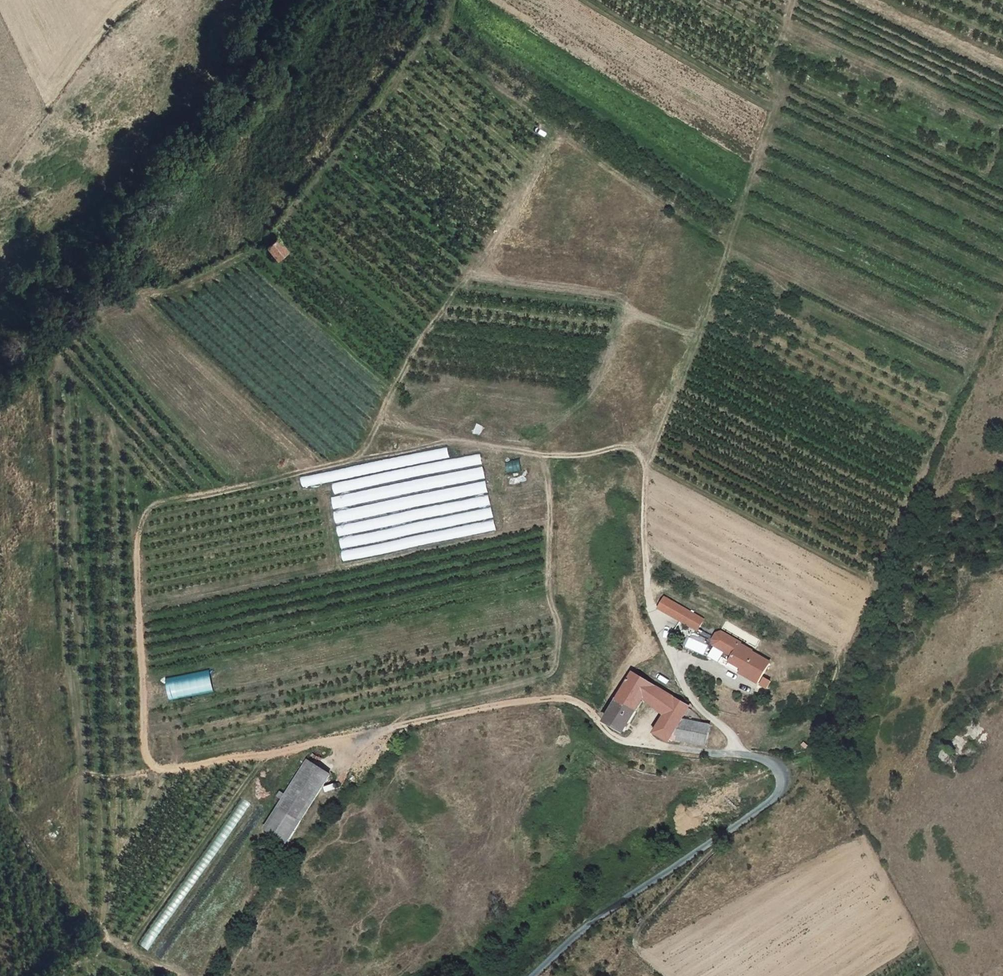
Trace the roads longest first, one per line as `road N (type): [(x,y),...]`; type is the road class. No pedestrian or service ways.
road 1 (track): [(661,745),(621,741),(591,709),(558,698),(160,768),(146,756),(139,539),(144,513),(166,501),(455,439),(549,454),(636,448),(646,476),(652,607)]
road 2 (track): [(639,453),(654,447),(670,411),(780,100),(769,59),(793,0)]
road 3 (track): [(540,453),(550,509),(548,593),(558,626),(553,671),(427,705),(397,724)]
road 4 (unclassified): [(528,975),(643,885),(777,796),(780,769),(740,757)]
road 5 (track): [(455,0),(439,42),(551,142),(462,286)]
road 6 (track): [(700,334),(607,295),(471,275)]
road 7 (track): [(730,243),(569,141),(551,142)]
road 8 (track): [(354,460),(432,322),(462,286)]
road 9 (unclassified): [(740,757),(734,739),(687,693),(652,607)]

